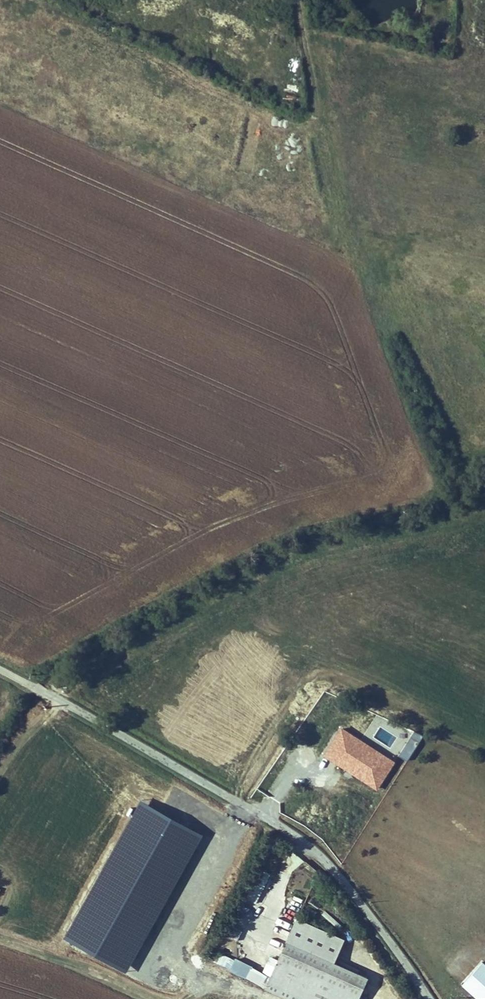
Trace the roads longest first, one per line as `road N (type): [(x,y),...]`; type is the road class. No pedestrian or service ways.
road 1 (unclassified): [(0,666),(309,844),(427,998)]
road 2 (track): [(297,0),(342,205),(443,476)]

